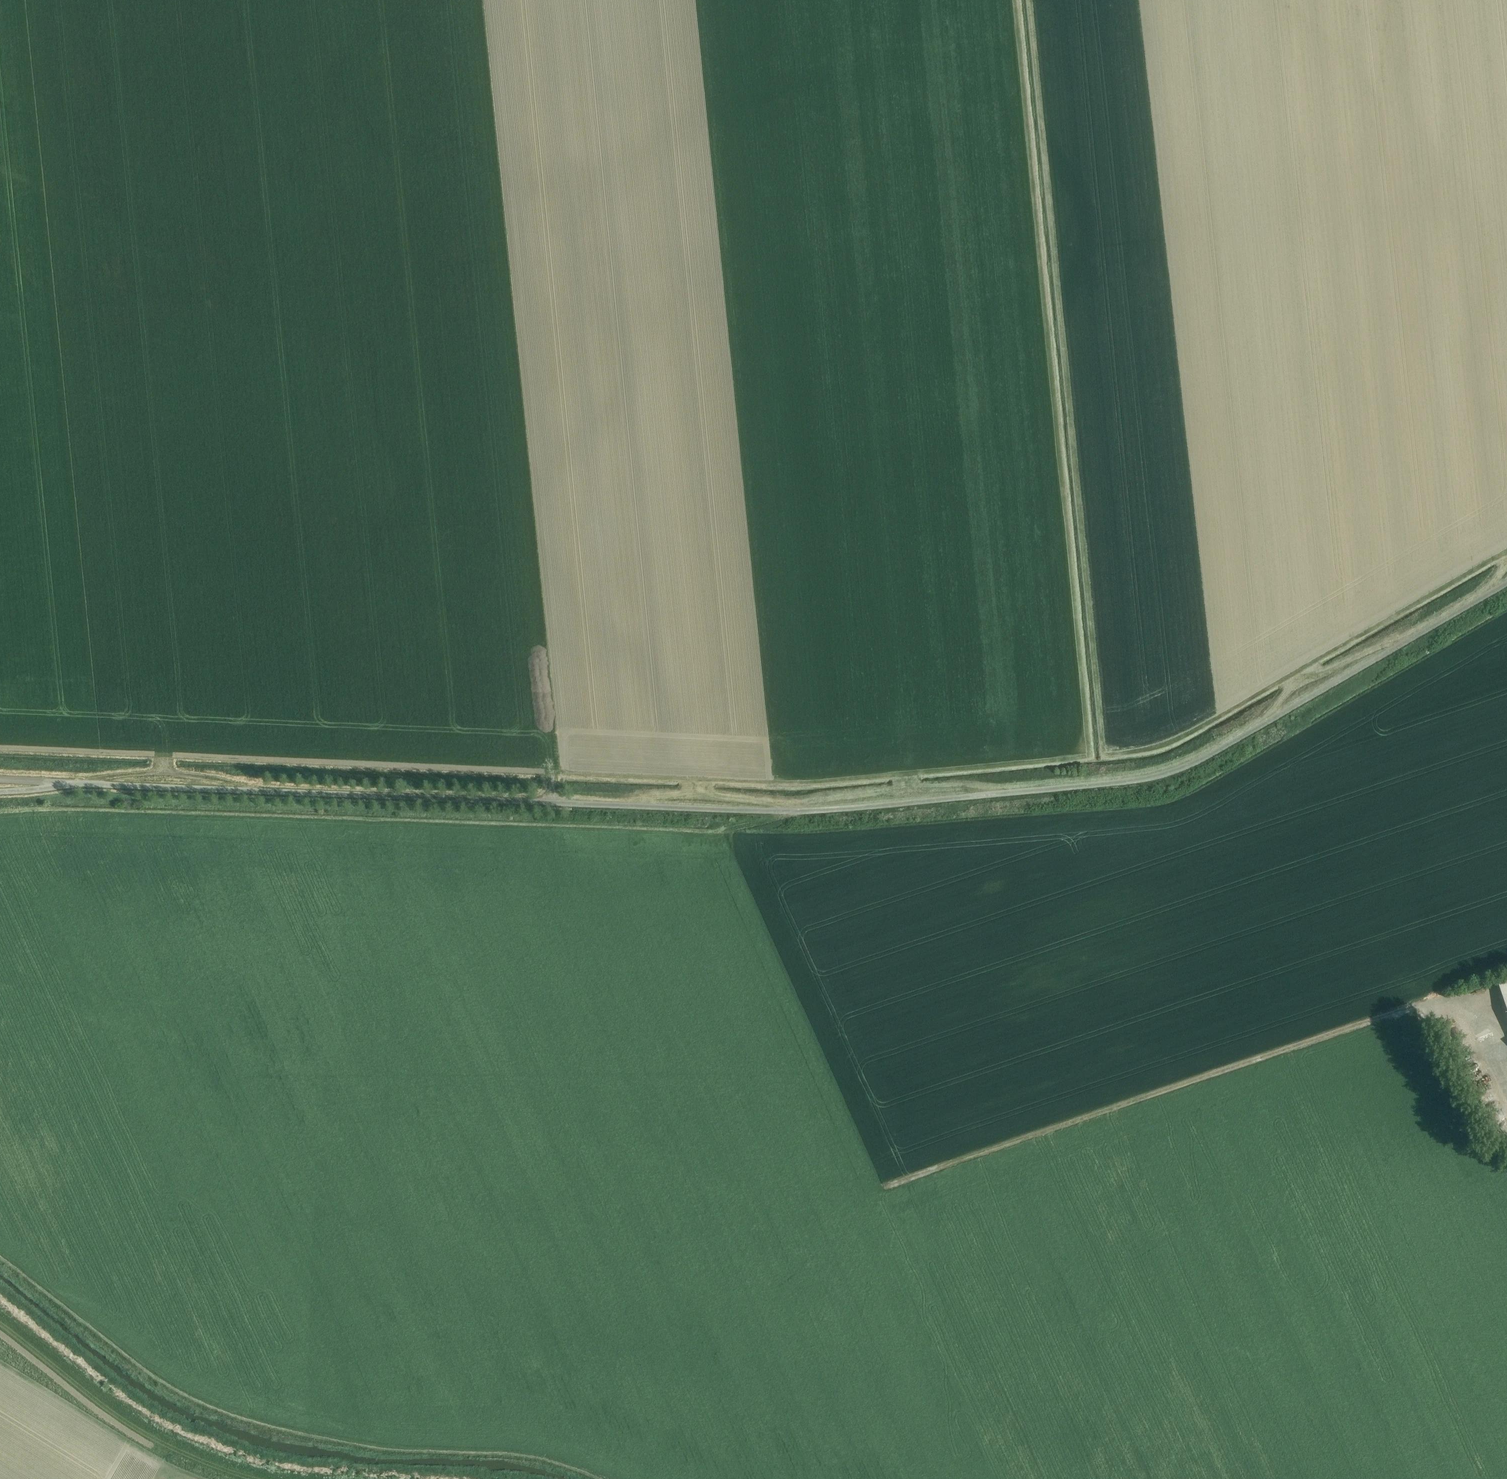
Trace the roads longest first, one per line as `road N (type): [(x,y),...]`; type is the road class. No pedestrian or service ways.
road 1 (unclassified): [(0,792),(60,783),(804,812),(1143,779),(1184,769),(1506,581)]

